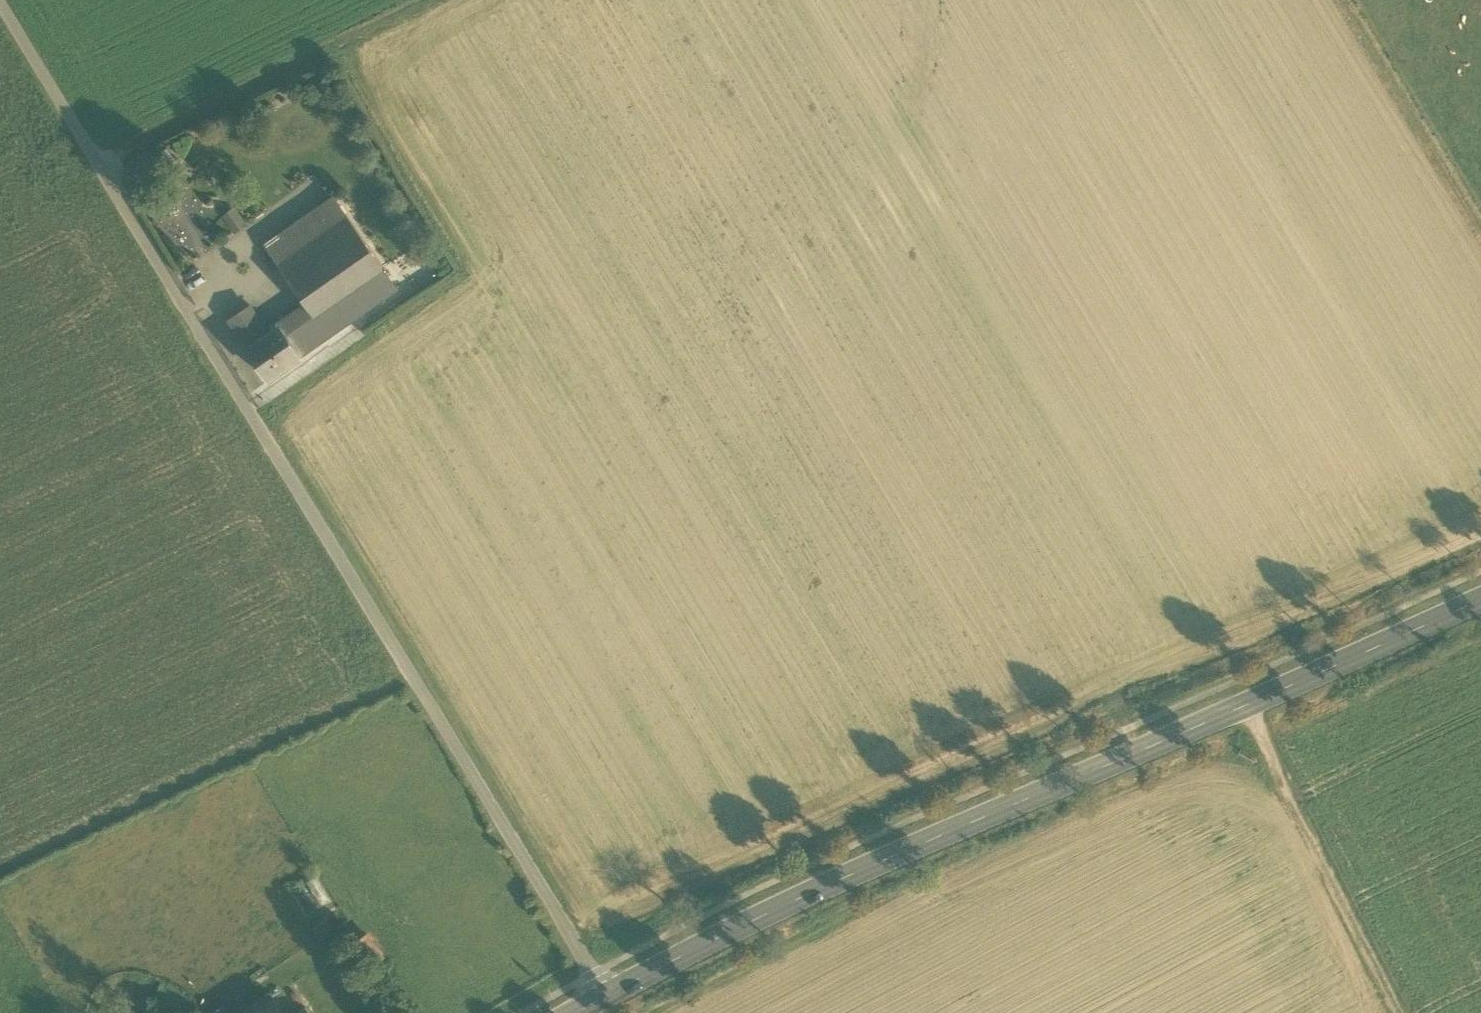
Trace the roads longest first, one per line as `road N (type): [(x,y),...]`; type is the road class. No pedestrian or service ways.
road 1 (secondary): [(1480,597),(861,869),(569,1012)]
road 2 (track): [(97,160),(429,0)]
road 3 (track): [(1242,705),(1397,1012)]
road 4 (track): [(0,1),(97,160)]

